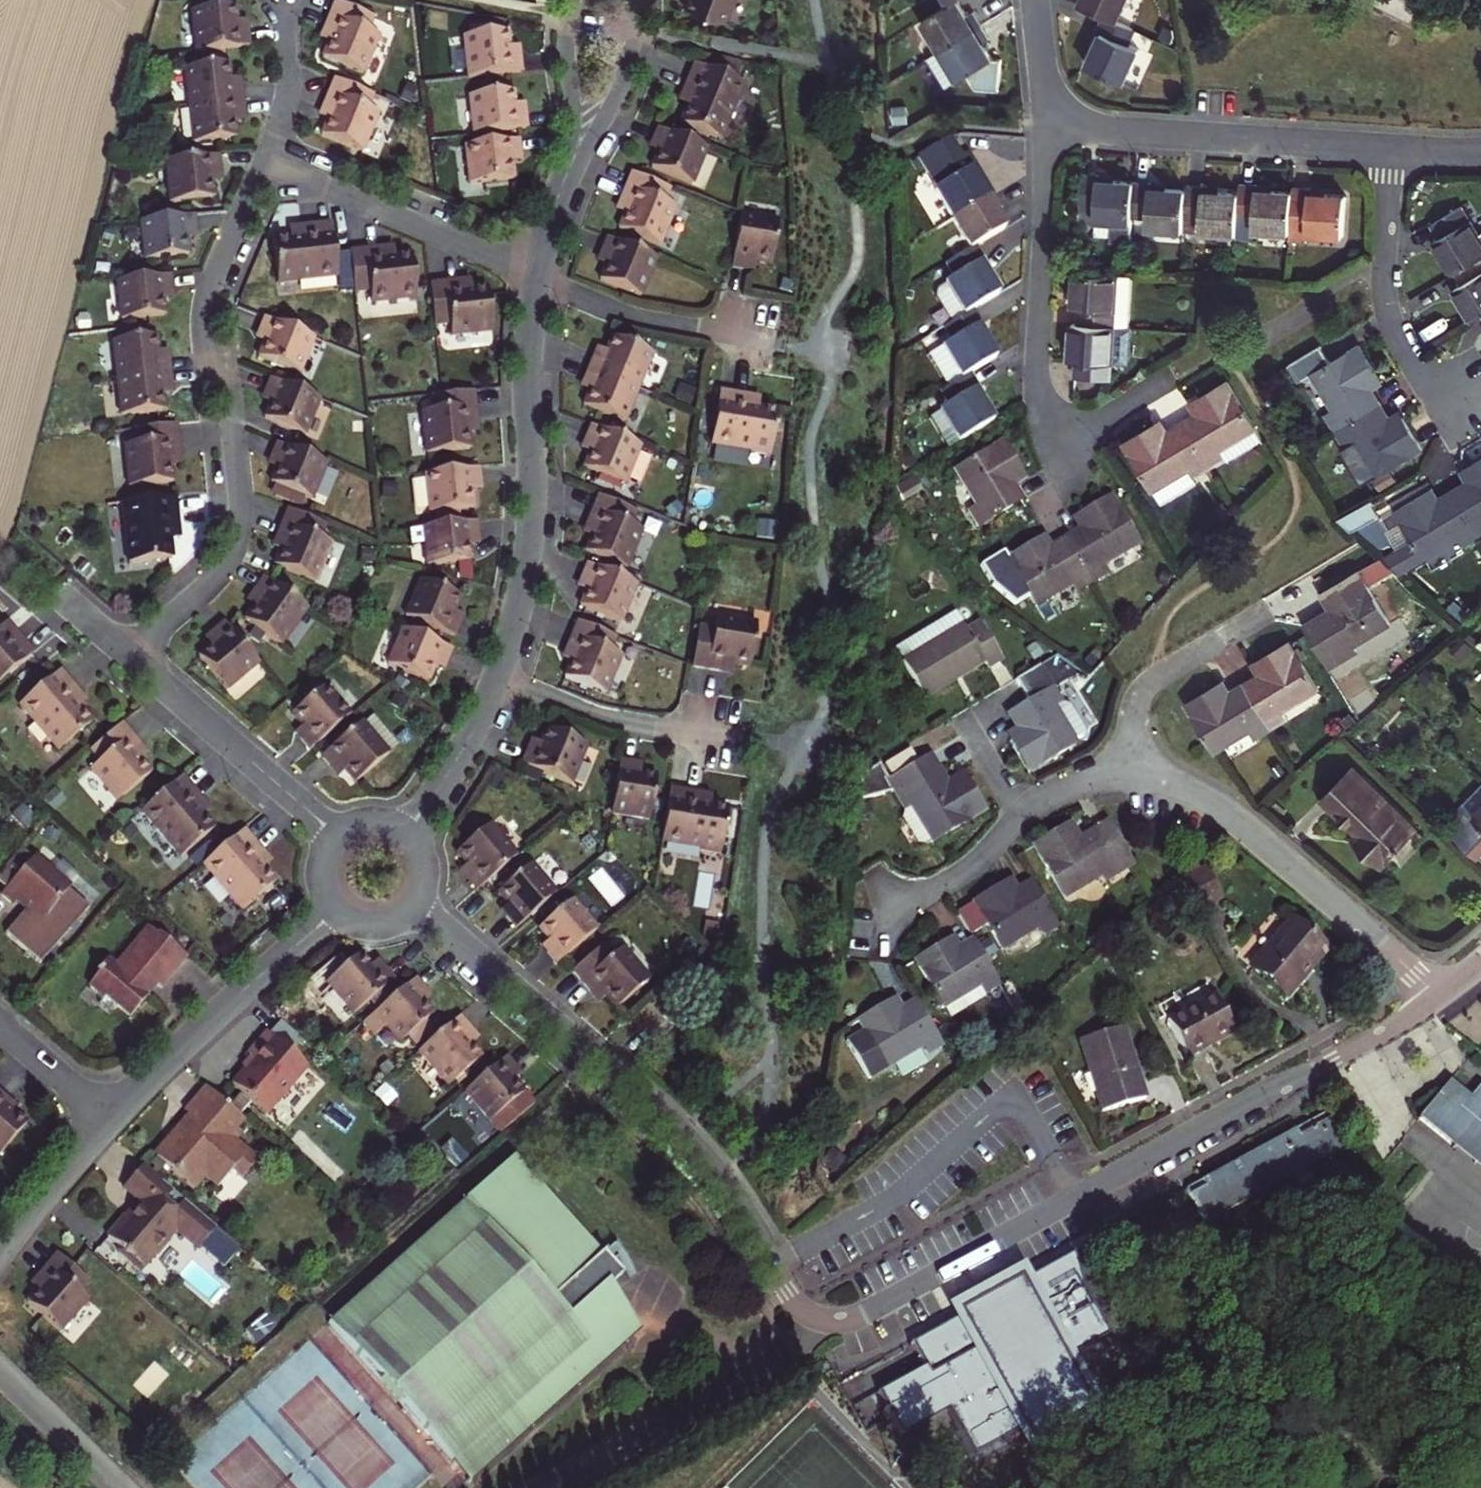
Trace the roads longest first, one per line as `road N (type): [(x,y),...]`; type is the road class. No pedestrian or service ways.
road 1 (residential): [(417,904),(703,1156),(728,1183),(795,1302),(836,1321),(1074,1201),(1438,997)]
road 2 (residential): [(263,158),(209,288),(203,327),(229,406),(240,536),(214,580),(129,655)]
road 3 (residential): [(1177,379),(1064,445),(1036,367),(1045,126)]
road 4 (residential): [(496,676),(533,506),(534,276)]
road 5 (residential): [(1131,774),(1169,782),(1230,815),(1438,997)]
road 6 (residential): [(1394,149),(1045,126)]
road 7 (residential): [(111,1117),(334,911)]
road 8 (residential): [(1394,149),(1388,311),(1443,412),(1466,399)]
road 9 (residential): [(263,158),(534,276)]
road 10 (residential): [(129,655),(335,832)]
road 11 (residential): [(534,276),(648,321),(775,343)]
road 12 (residential): [(496,676),(612,719),(737,742)]
road 13 (residential): [(1258,618),(1157,675),(1139,695),(1131,774)]
road 14 (residential): [(879,952),(894,916),(983,855),(1021,815)]
road 15 (residential): [(407,829),(463,747),(496,676)]
road 16 (residential): [(0,1249),(111,1117)]
road 17 (residential): [(117,1487),(0,1366)]
road 18 (residential): [(575,152),(622,80),(636,0)]
road 19 (residential): [(282,0),(288,83),(263,158)]
road 20 (residential): [(1009,699),(967,722),(1021,815)]
road 21 (residential): [(575,0),(568,50),(575,152)]
road 22 (residential): [(0,1021),(111,1117)]
road 23 (residential): [(534,276),(575,152)]
road 24 (residential): [(1045,126),(1035,0)]
road 25 (residential): [(1021,815),(1077,781),(1131,774)]

